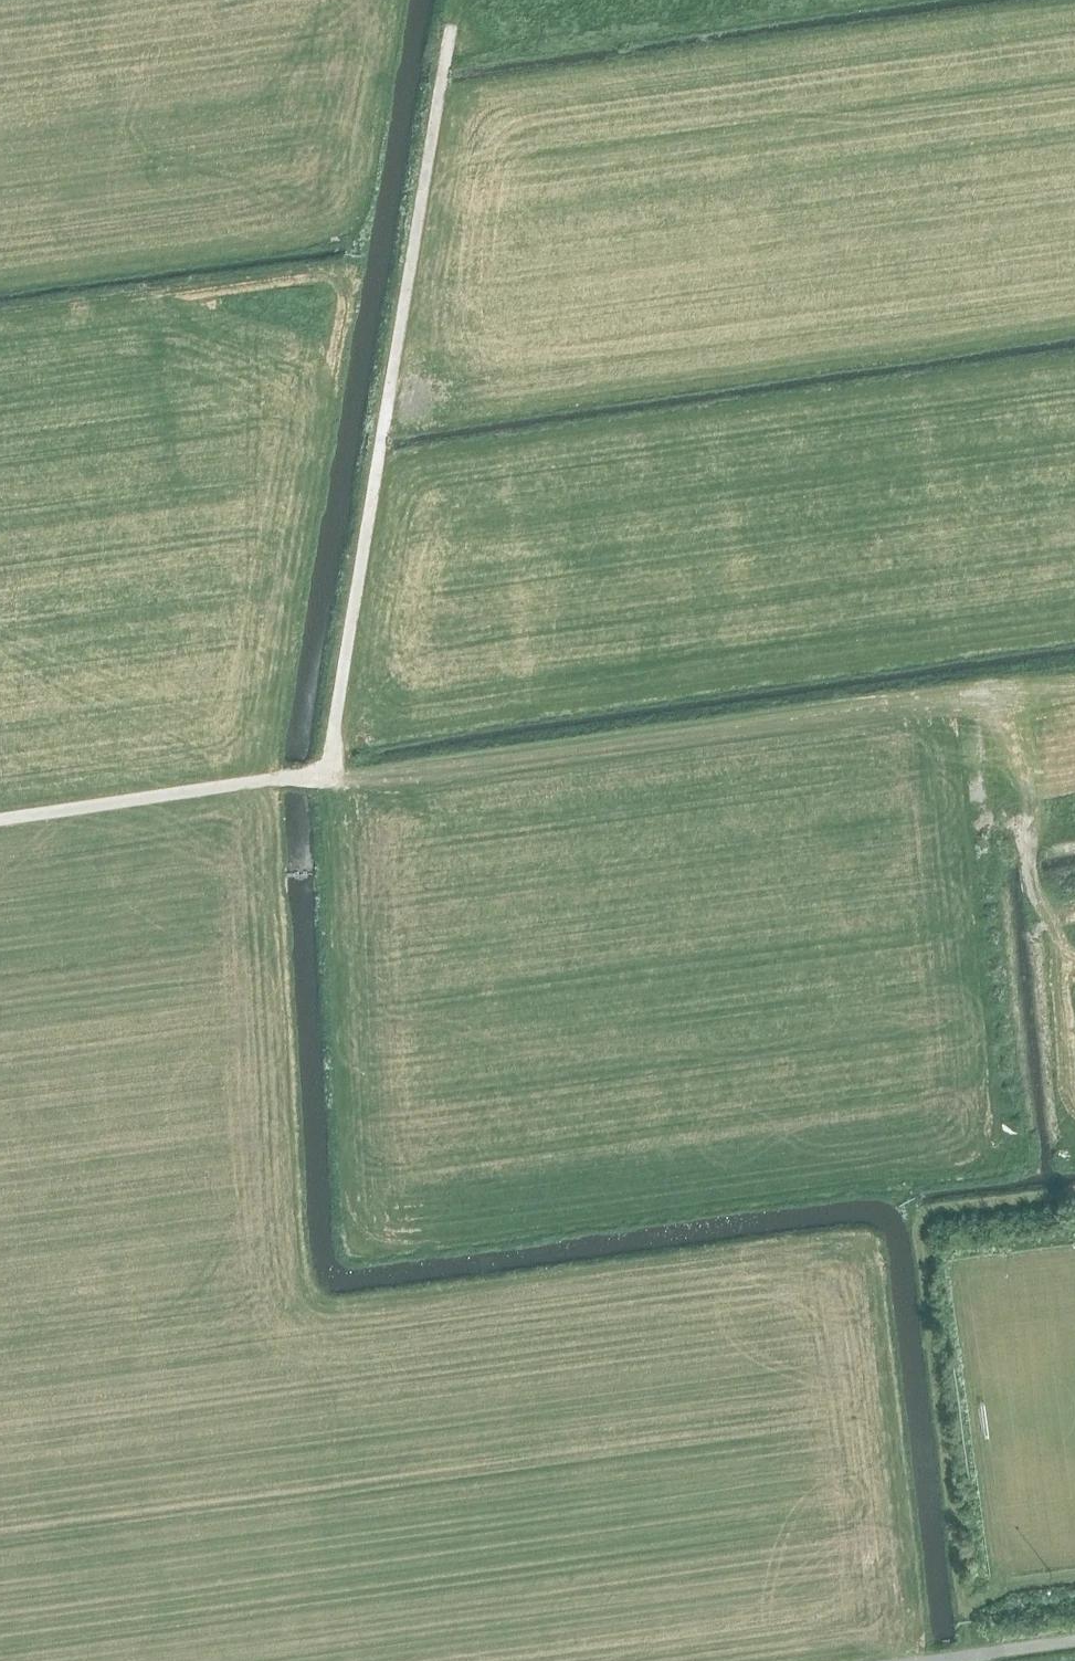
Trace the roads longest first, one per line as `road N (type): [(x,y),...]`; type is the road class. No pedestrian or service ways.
road 1 (unclassified): [(942,1660),(1074,1643)]

